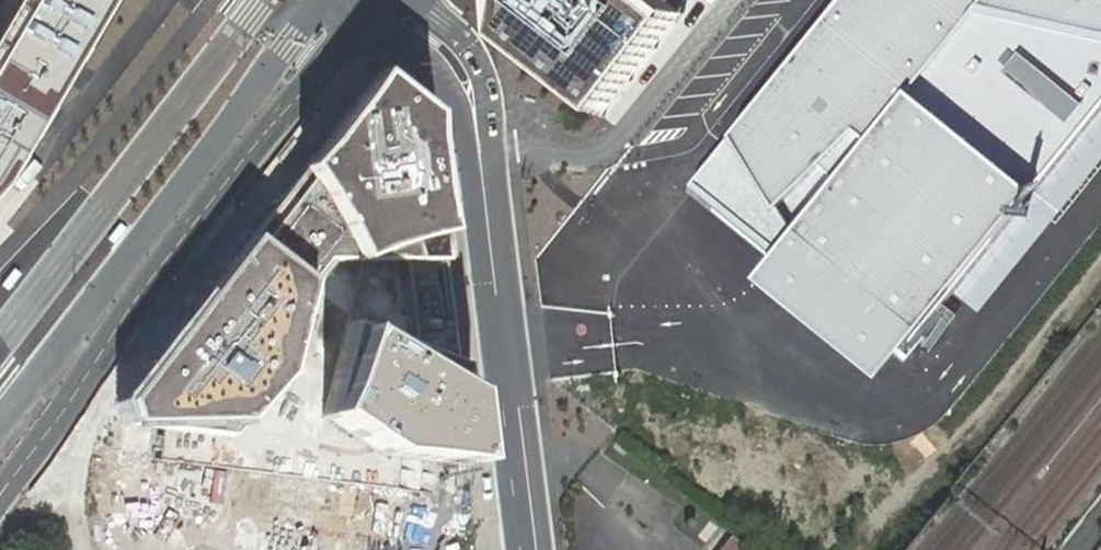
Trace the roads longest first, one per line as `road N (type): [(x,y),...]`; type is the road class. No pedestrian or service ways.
road 1 (primary): [(0,496),(149,282),(375,0)]
road 2 (primary): [(321,0),(0,428)]
road 3 (secondary): [(479,150),(531,549)]
road 4 (residential): [(732,0),(610,148),(479,150)]
road 5 (secondary): [(380,0),(454,58),(479,150)]

